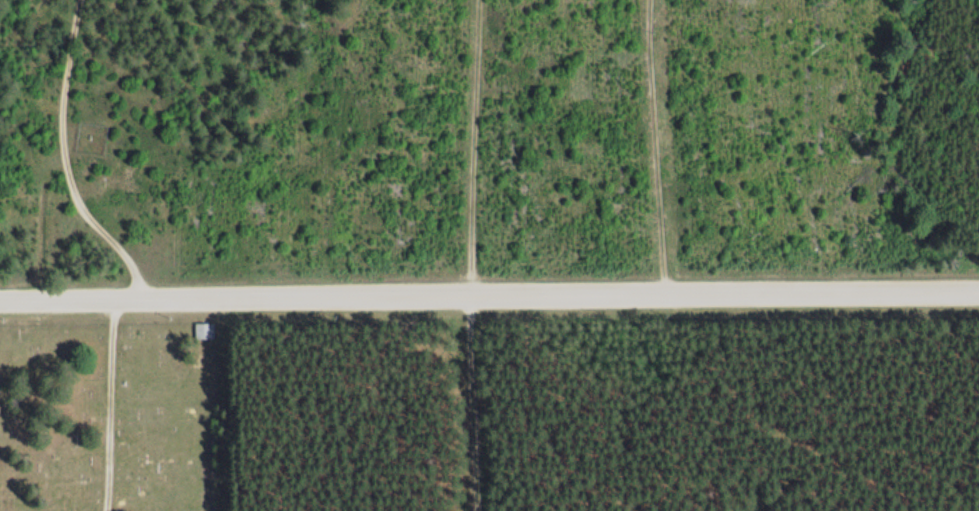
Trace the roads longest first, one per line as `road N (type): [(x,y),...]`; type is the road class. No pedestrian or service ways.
road 1 (residential): [(978,290),(0,304)]
road 2 (track): [(484,0),(466,510)]
road 3 (track): [(164,301),(100,222),(77,173),(58,103),(74,0)]

